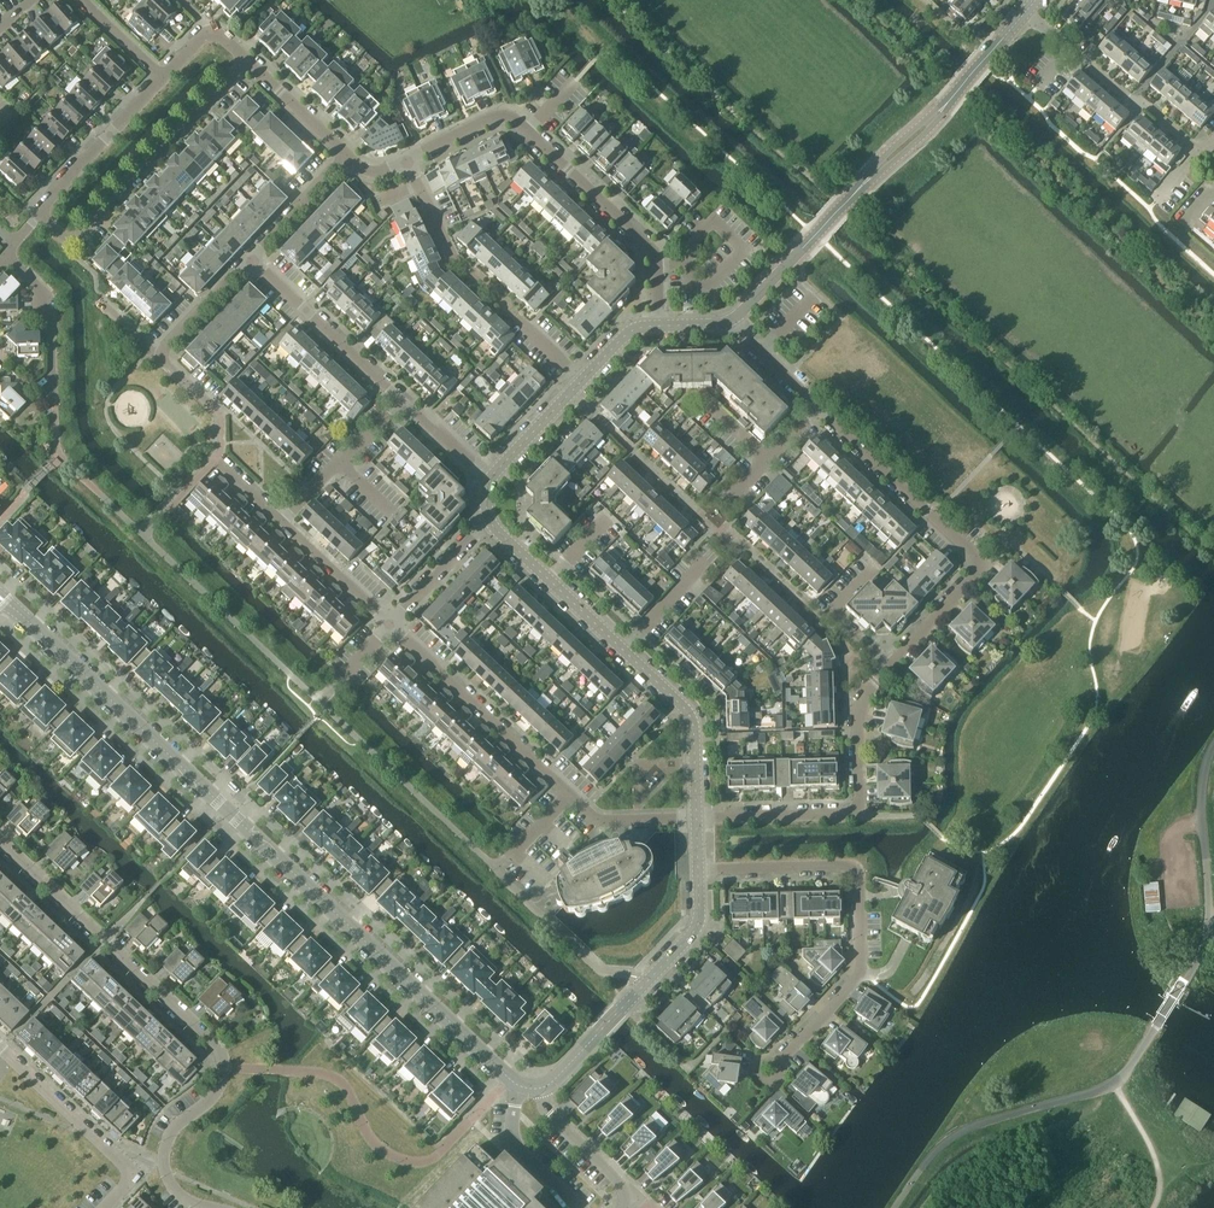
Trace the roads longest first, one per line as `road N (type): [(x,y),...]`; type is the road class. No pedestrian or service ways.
road 1 (tertiary): [(516,1084),(0,598)]
road 2 (residential): [(211,1207),(181,1197),(164,1155),(177,1122),(220,1083),(222,1059),(0,841)]
road 3 (residential): [(889,666),(973,578),(973,555),(728,321)]
road 4 (tertiary): [(728,321),(925,126),(1027,10)]
road 5 (residential): [(770,1068),(858,979),(858,878),(843,865),(698,870)]
road 6 (residential): [(407,159),(500,114),(513,118),(655,253),(658,326)]
road 7 (tertiary): [(696,816),(689,714),(489,521)]
road 8 (residential): [(696,816),(856,807),(856,714),(889,666)]
road 9 (residential): [(41,214),(71,239),(78,235),(246,59)]
road 10 (residential): [(570,797),(390,625)]
road 11 (residential): [(105,1207),(135,1177),(0,1048)]
road 12 (residential): [(1198,149),(1027,10)]
road 13 (residential): [(401,401),(249,257)]
road 14 (residential): [(41,214),(163,77)]
road 15 (tertiary): [(619,1011),(697,925),(698,870)]
road 16 (residential): [(281,521),(401,401)]
road 17 (residential): [(53,404),(50,301),(5,255)]
road 18 (residential): [(516,1084),(514,1144),(582,1207)]
road 19 (residential): [(390,625),(281,521)]
road 20 (residential): [(637,1196),(548,1114),(540,1089)]
road 21 (residential): [(390,625),(489,521)]
road 22 (residential): [(249,257),(347,156)]
road 23 (residential): [(246,59),(347,156)]
road 24 (tertiary): [(489,479),(582,381)]
road 25 (residential): [(157,354),(249,257)]
road 26 (residential): [(696,816),(613,821),(570,797)]
road 27 (residential): [(461,268),(407,159)]

